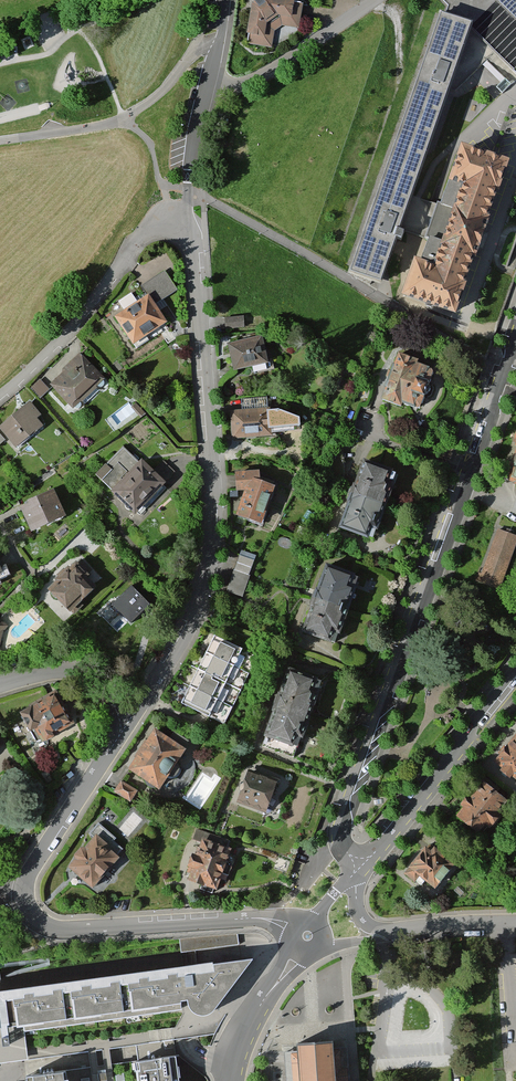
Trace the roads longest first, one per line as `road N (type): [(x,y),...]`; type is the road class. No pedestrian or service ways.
road 1 (residential): [(355,869),(342,852),(347,794),(515,330)]
road 2 (residential): [(190,227),(212,491),(205,588),(119,734)]
road 3 (residential): [(22,887),(27,913),(57,930),(256,920),(289,928)]
road 4 (residential): [(190,227),(160,221),(146,229),(75,330),(0,398)]
road 5 (residential): [(515,678),(355,869)]
road 6 (residential): [(207,90),(250,82),(295,61),(377,0)]
road 7 (residential): [(119,734),(22,887)]
road 8 (residential): [(119,734),(107,687),(89,670),(0,686)]
road 9 (residential): [(296,952),(255,1009),(230,1080)]
road 10 (residential): [(207,90),(187,176),(190,227)]
road 11 (residential): [(515,922),(382,931)]

